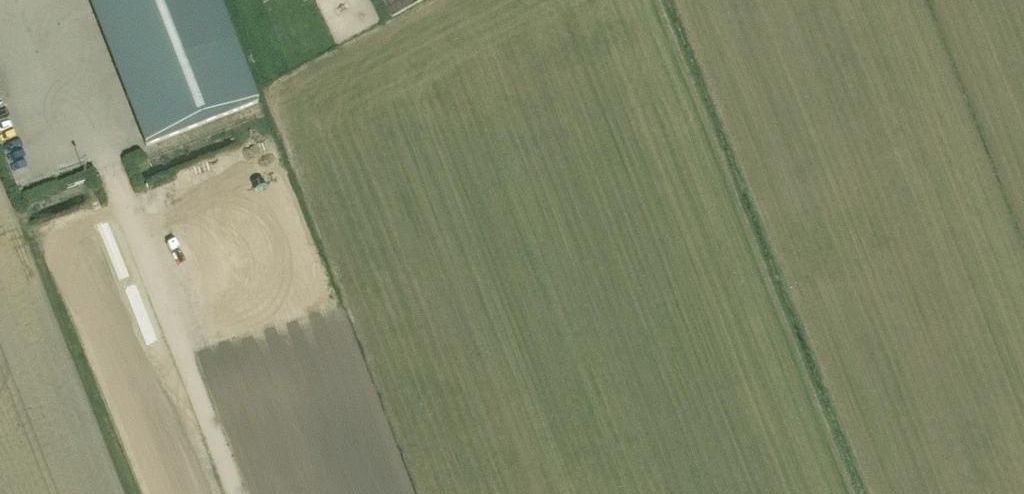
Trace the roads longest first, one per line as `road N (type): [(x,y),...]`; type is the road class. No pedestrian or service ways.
road 1 (track): [(105,164),(234,493)]

